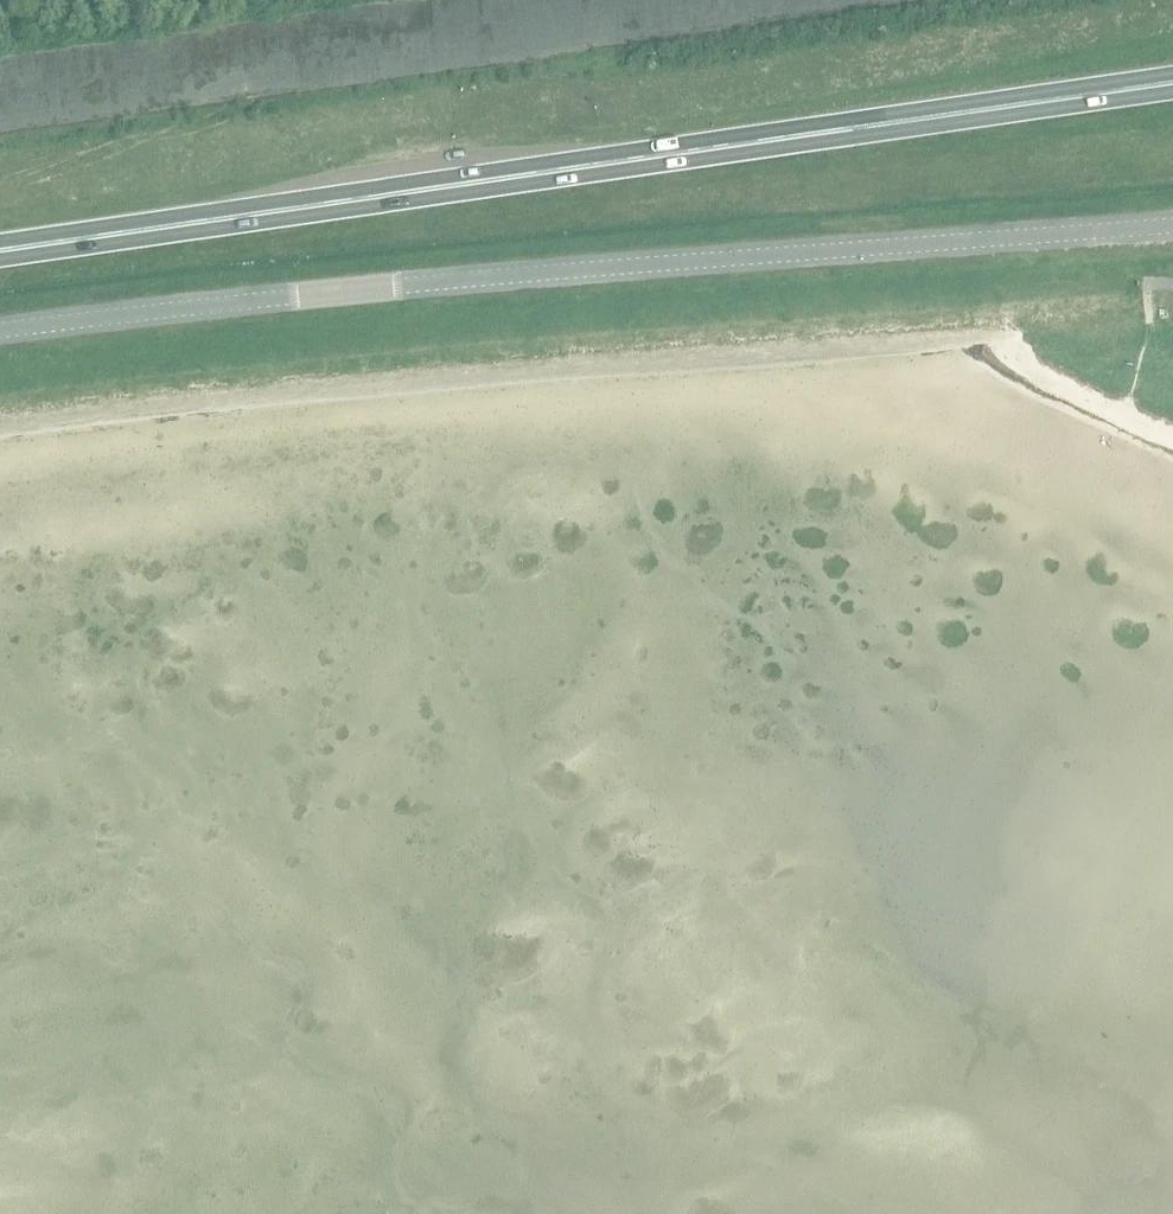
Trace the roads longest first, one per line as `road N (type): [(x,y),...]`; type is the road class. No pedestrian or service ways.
road 1 (trunk): [(0,250),(1172,83)]
road 2 (unclassified): [(0,333),(347,290),(1172,225)]

